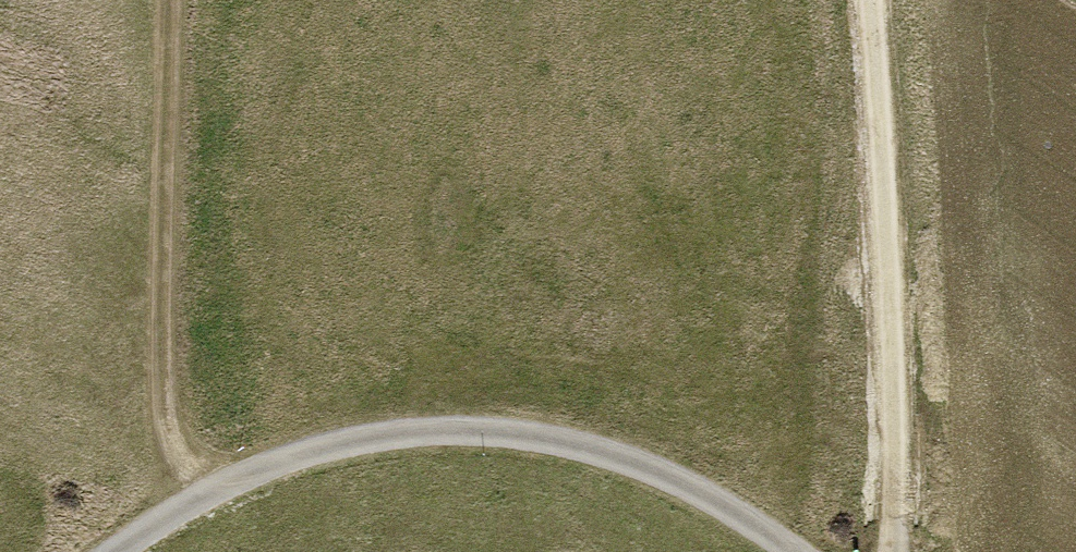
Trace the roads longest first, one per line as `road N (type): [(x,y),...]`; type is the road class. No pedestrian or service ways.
road 1 (track): [(793,551),(637,464),(509,433),(387,432),(233,478),(119,551)]
road 2 (track): [(869,0),(891,343),(893,551)]
road 3 (track): [(233,478),(197,468),(170,433),(160,382),(171,0)]

